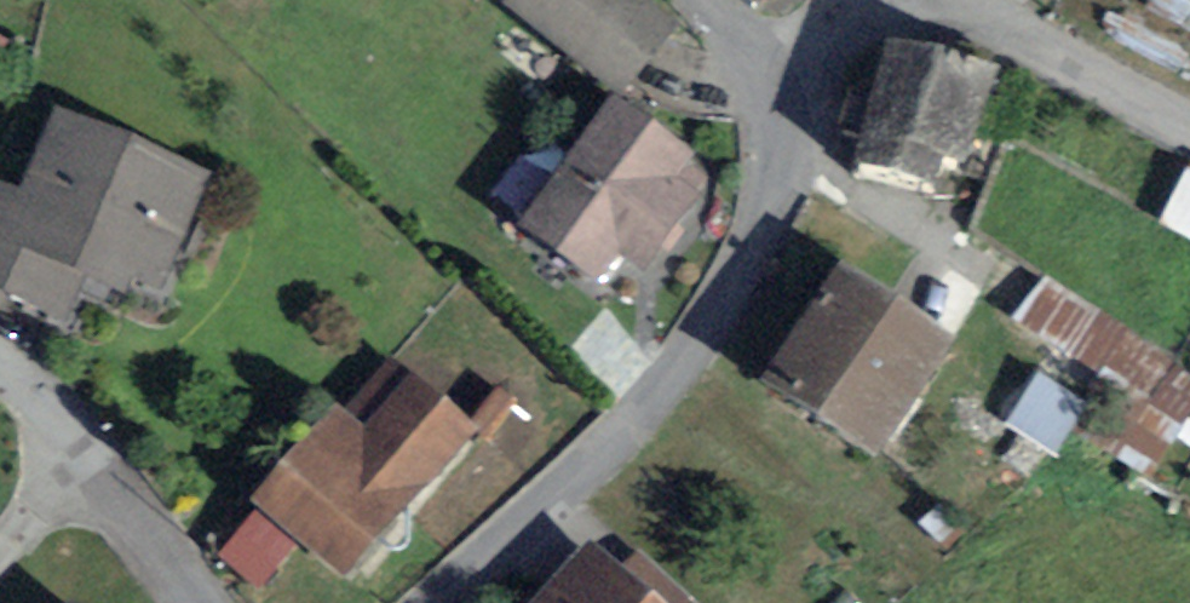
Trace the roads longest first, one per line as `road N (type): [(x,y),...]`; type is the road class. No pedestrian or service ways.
road 1 (residential): [(440,602),(661,400),(751,267),(785,150),(770,65)]
road 2 (residential): [(0,374),(92,455),(195,602)]
road 3 (residential): [(976,0),(1189,110)]

